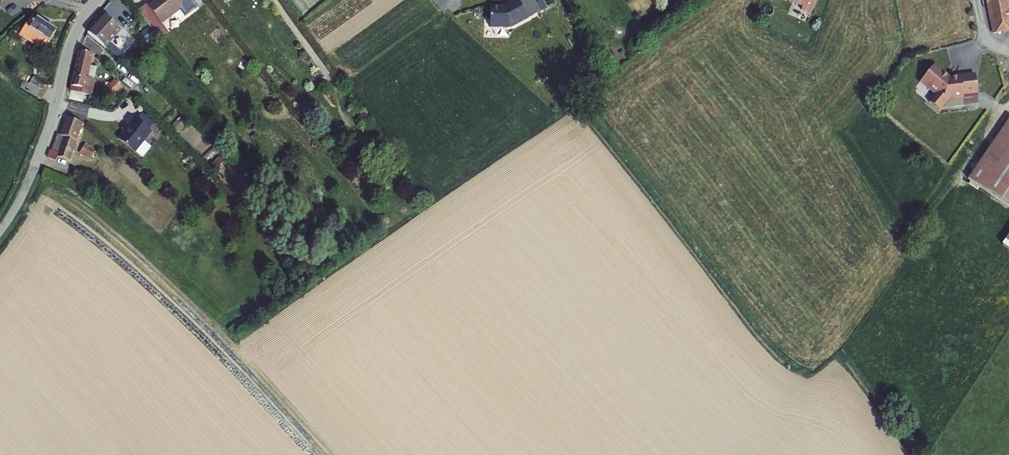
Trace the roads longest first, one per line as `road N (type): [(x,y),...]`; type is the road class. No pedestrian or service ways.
road 1 (residential): [(29,182),(73,41),(97,0)]

